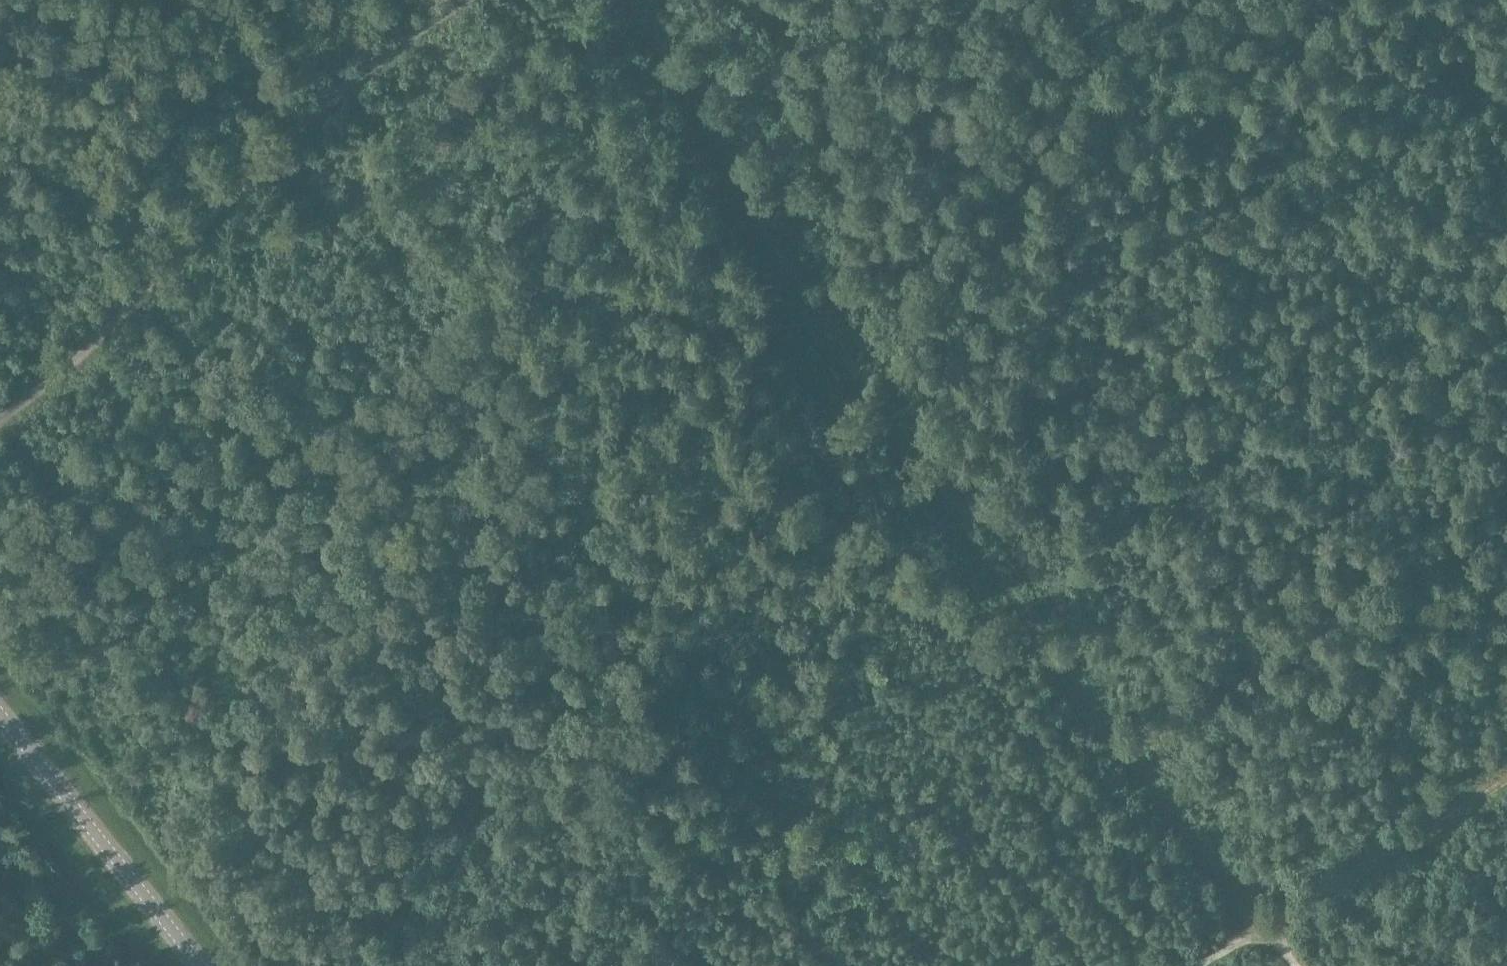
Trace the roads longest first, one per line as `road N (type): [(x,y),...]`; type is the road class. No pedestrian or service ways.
road 1 (track): [(631,0),(898,442),(1263,930)]
road 2 (track): [(0,417),(65,368),(291,130),(463,0)]
road 3 (tertiary): [(200,965),(0,714)]
road 4 (track): [(1263,930),(1506,776)]

